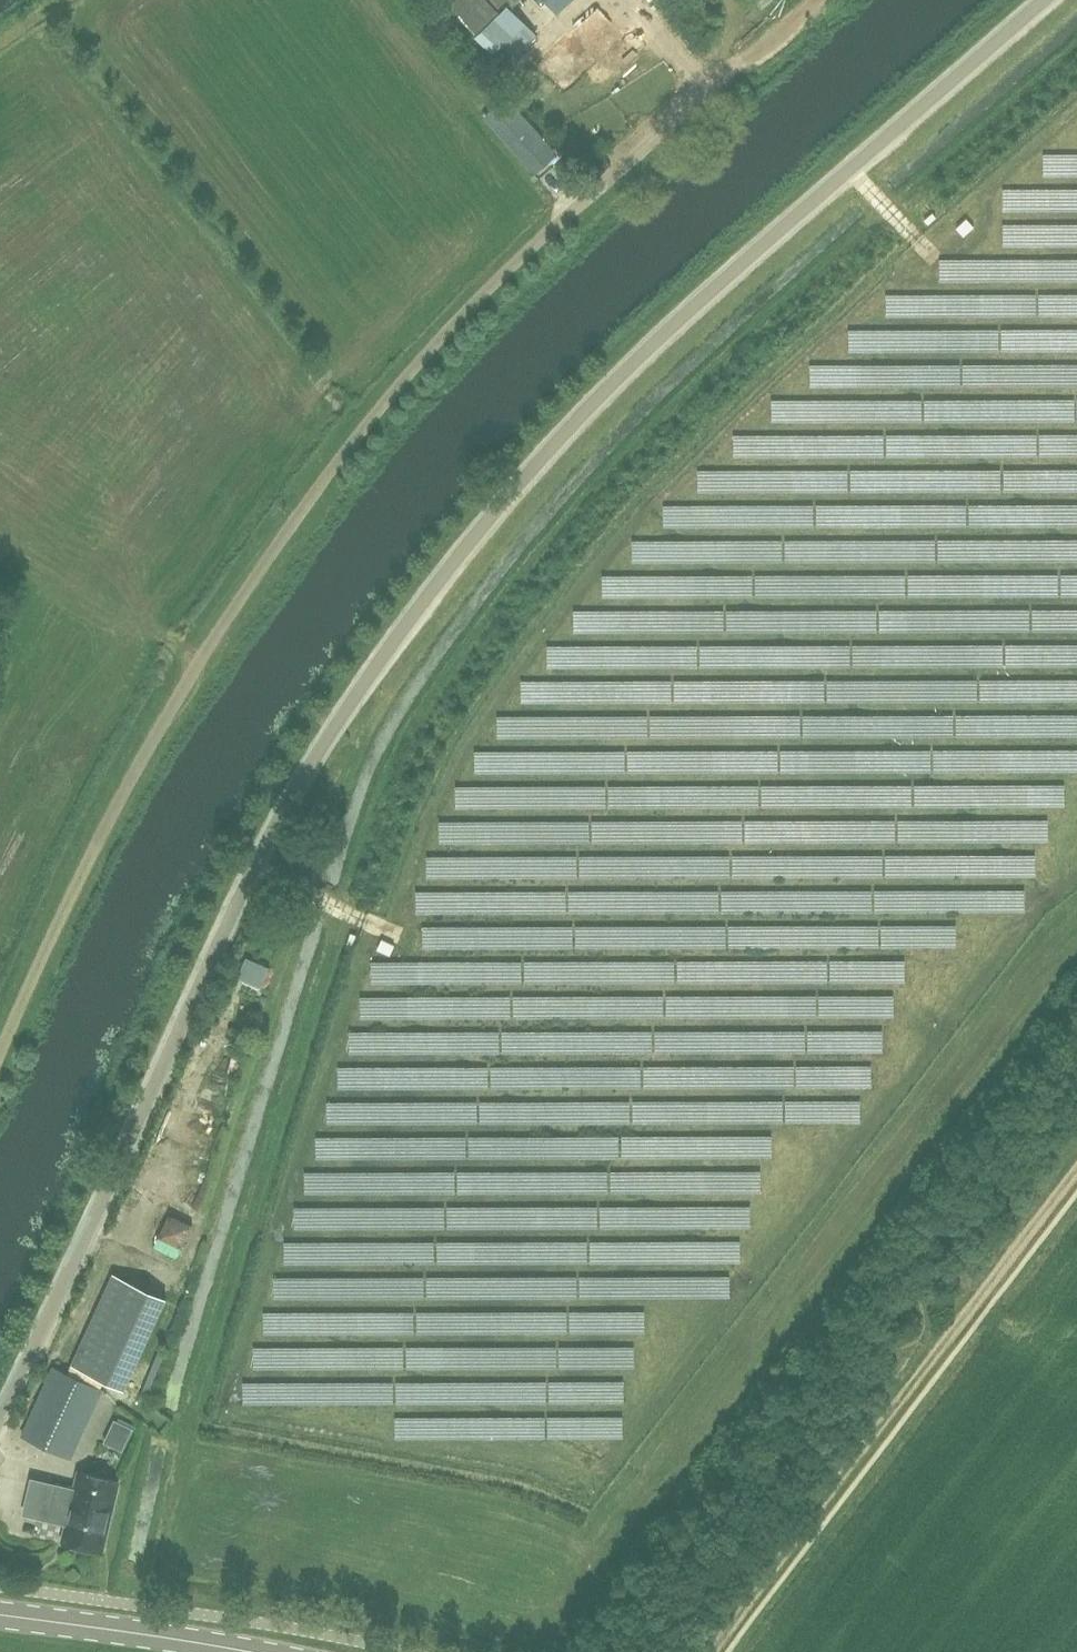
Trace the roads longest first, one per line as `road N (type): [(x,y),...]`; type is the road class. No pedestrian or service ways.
road 1 (unclassified): [(0,1413),(264,845),(335,726),(467,546),(605,389),(1047,0)]
road 2 (unclassified): [(0,1050),(166,717),(324,478),(478,297),(742,62)]
road 3 (track): [(716,1651),(1076,1168)]
road 4 (secondary): [(247,1651),(0,1615)]

